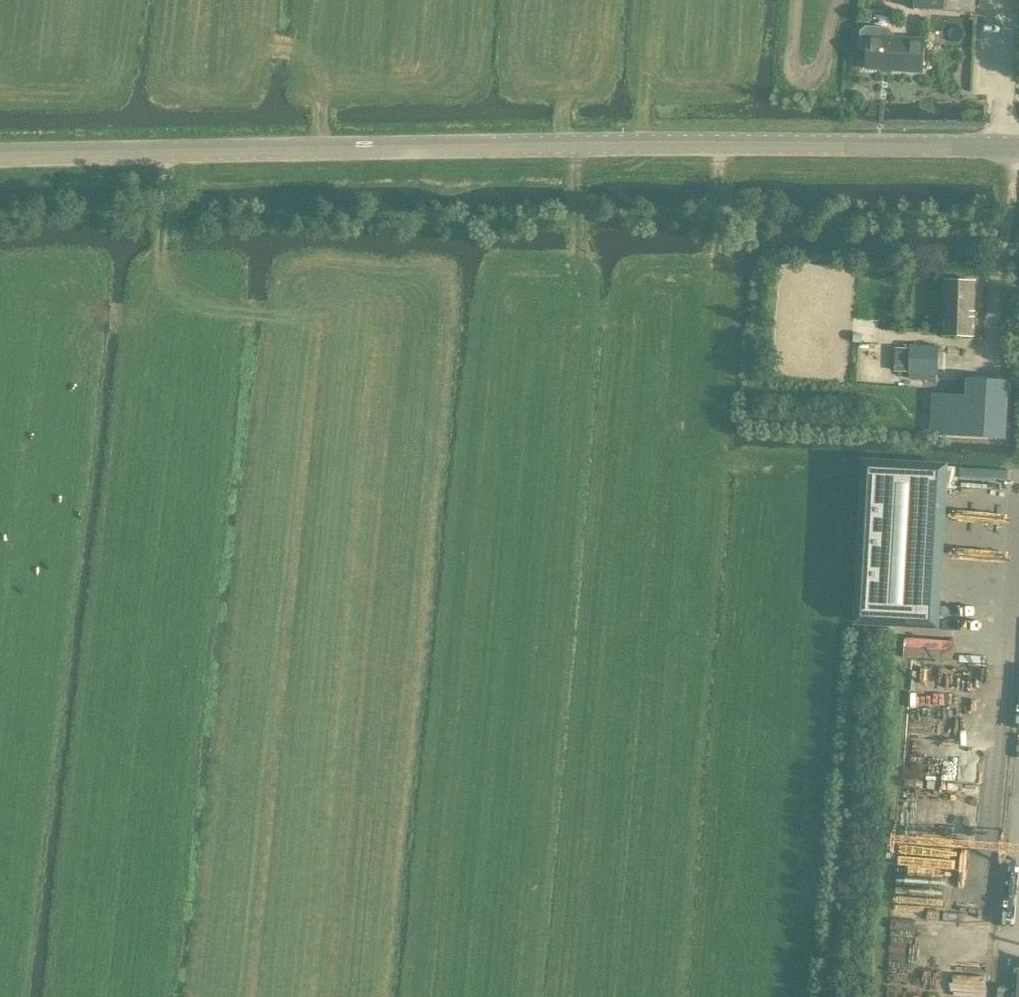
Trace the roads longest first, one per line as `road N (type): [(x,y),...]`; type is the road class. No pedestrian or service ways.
road 1 (tertiary): [(1018,146),(0,154)]

